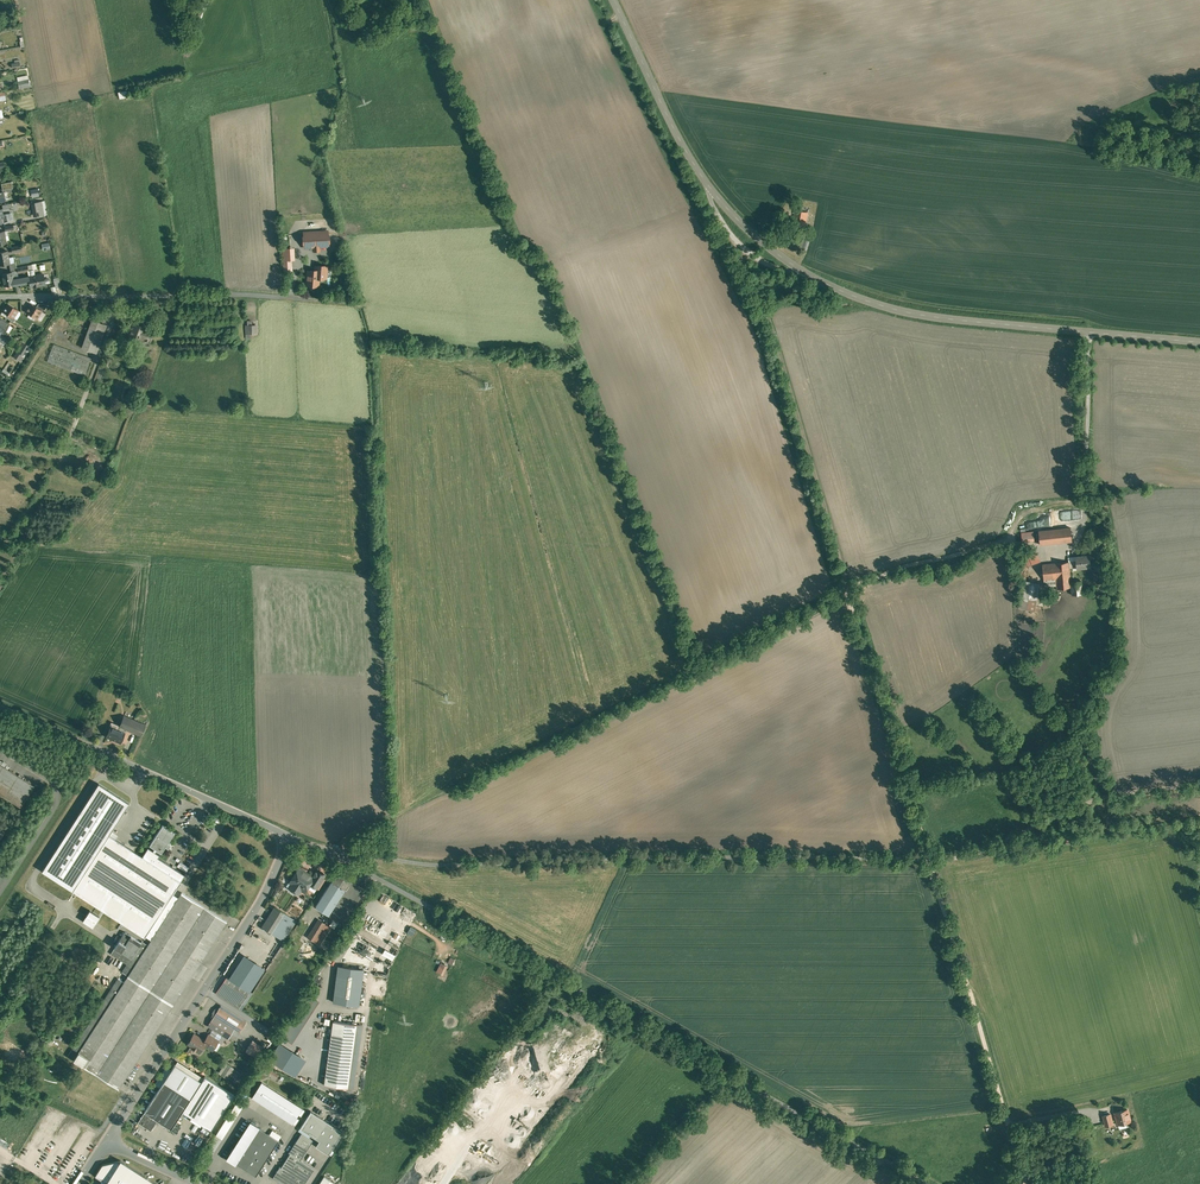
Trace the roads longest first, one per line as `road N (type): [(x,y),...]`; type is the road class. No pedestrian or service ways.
road 1 (track): [(735,237),(794,402),(1028,1183)]
road 2 (unclassified): [(1199,784),(1099,794),(960,853),(538,858),(373,851),(280,829)]
road 3 (tertiary): [(1199,342),(914,313),(805,272),(762,242),(708,183),(613,0)]
road 4 (residential): [(294,837),(922,1183)]
road 5 (unclassified): [(294,837),(108,1143)]
road 6 (residential): [(0,706),(280,829)]
road 7 (residential): [(0,297),(130,296)]

